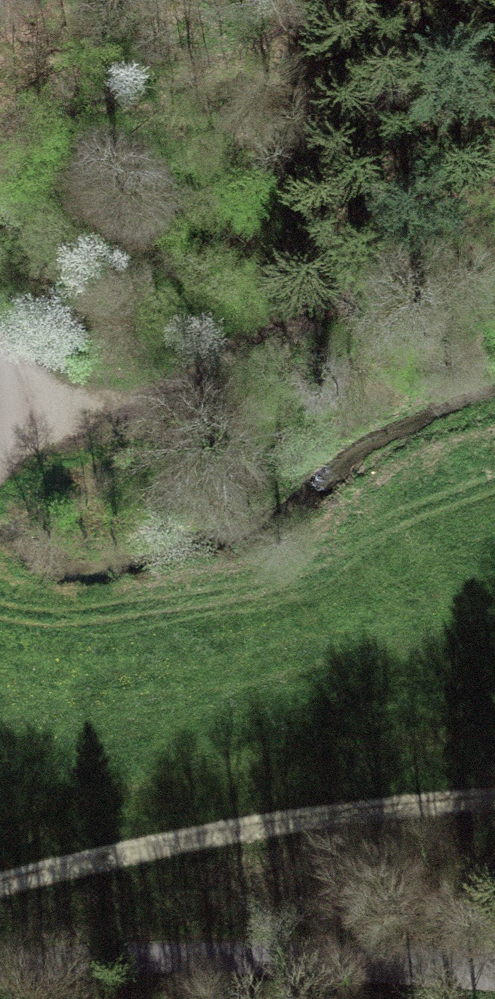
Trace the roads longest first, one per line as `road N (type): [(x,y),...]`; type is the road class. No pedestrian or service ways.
road 1 (track): [(494,191),(431,223),(247,360),(142,412),(87,419),(7,410)]
road 2 (track): [(494,798),(177,842),(0,885)]
road 3 (unclassified): [(494,971),(262,957),(109,958),(0,970)]

